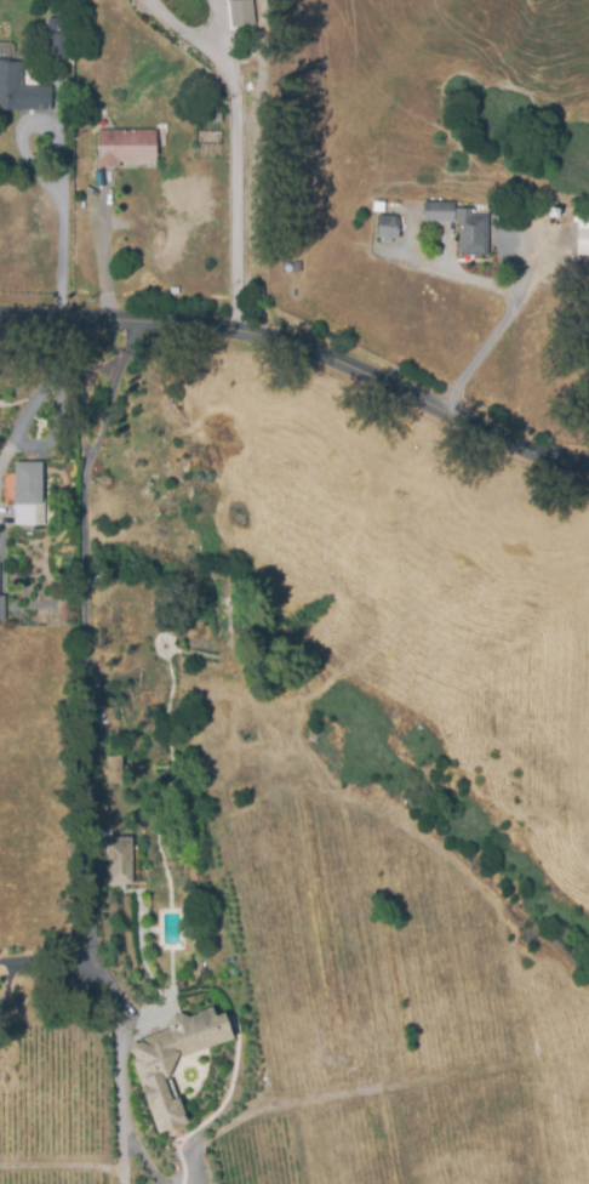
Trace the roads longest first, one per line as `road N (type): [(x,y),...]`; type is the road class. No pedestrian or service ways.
road 1 (residential): [(126,326),(84,477),(79,890),(101,986),(119,1021),(125,1168)]
road 2 (tertiary): [(588,467),(507,443),(328,355),(244,331),(0,320)]

